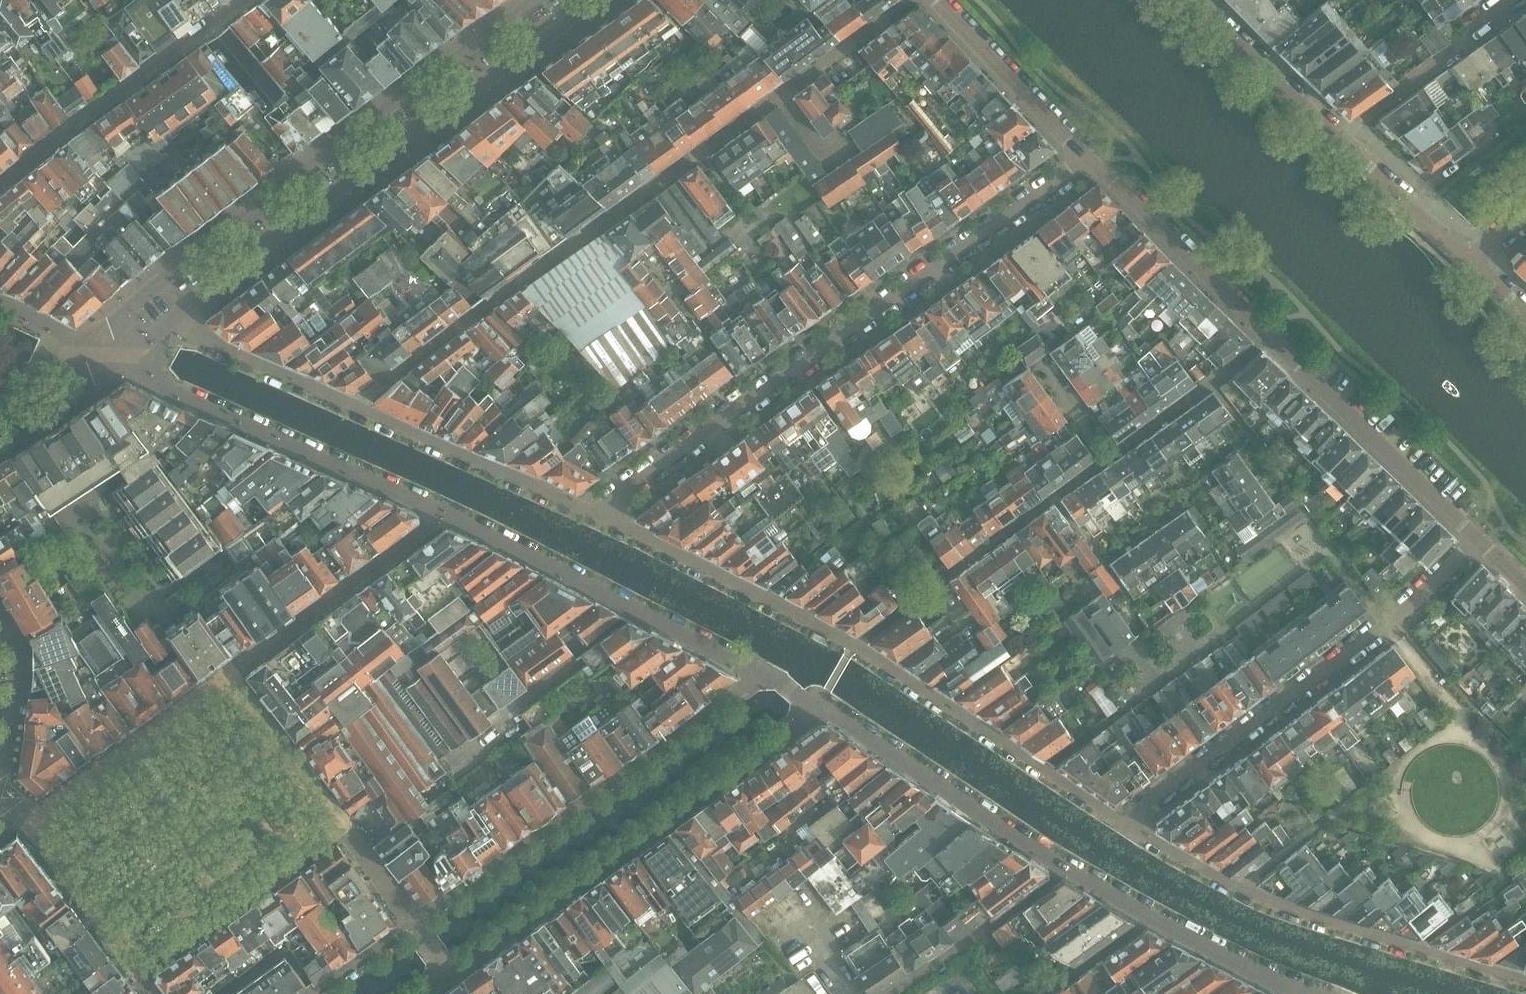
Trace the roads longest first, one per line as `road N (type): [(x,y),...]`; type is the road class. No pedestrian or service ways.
road 1 (residential): [(119,367),(763,677)]
road 2 (residential): [(907,0),(347,405)]
road 3 (residential): [(1122,822),(852,646),(593,514)]
road 4 (residential): [(593,514),(1089,157)]
road 5 (residential): [(1478,542),(1089,157)]
road 6 (residential): [(178,317),(596,0)]
road 7 (residential): [(533,0),(153,285)]
road 8 (residential): [(447,976),(816,706)]
road 9 (residential): [(1122,822),(1478,542)]
road 10 (residential): [(1525,982),(1269,903),(1122,822)]
road 11 (residential): [(763,677),(411,928)]
road 12 (residential): [(816,706),(1067,866)]
road 13 (residential): [(1067,866),(1315,993)]
road 14 (residential): [(593,514),(347,405)]
road 15 (residential): [(1522,0),(1336,140)]
road 16 (residential): [(1089,157),(940,0)]
road 17 (residential): [(894,993),(1067,866)]
road 18 (residential): [(1193,0),(1336,140)]
road 19 (residential): [(347,405),(200,340),(178,317)]
road 20 (residential): [(1336,140),(1466,258)]

